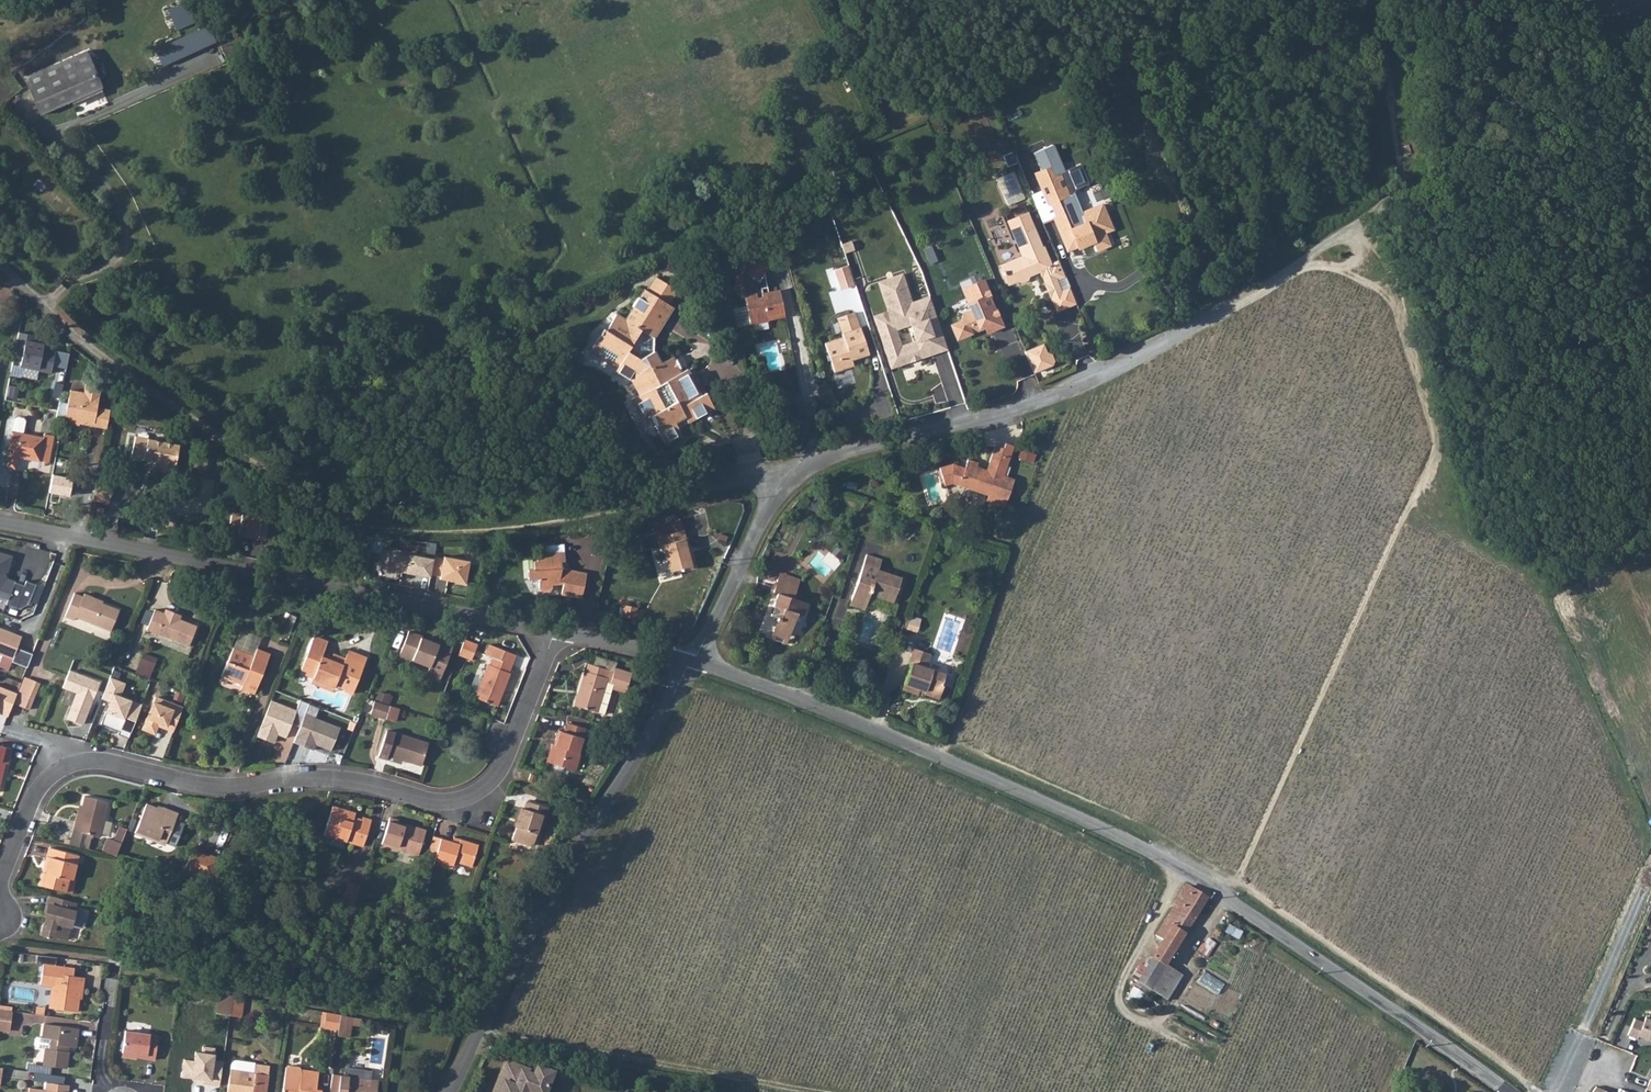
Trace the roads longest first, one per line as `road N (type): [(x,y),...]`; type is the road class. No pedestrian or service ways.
road 1 (track): [(1534,1091),(1530,1082),(1238,877),(1435,444),(1389,290),(1321,262),(1283,273)]
road 2 (unclassified): [(691,660),(949,760),(1172,863),(1507,1091)]
road 3 (residential): [(691,660),(766,511),(802,470),(1037,403),(1145,352),(1311,258)]
road 4 (residential): [(0,898),(38,789),(81,762),(201,784),(307,778),(447,803),(470,797),(504,764),(554,631)]
road 5 (unclassified): [(451,1091),(525,936),(691,660)]
road 6 (residential): [(0,267),(97,354),(366,529)]
road 7 (unclassified): [(356,597),(0,523)]
road 8 (track): [(1650,80),(1405,195)]
road 9 (unclassified): [(554,631),(356,597)]
road 10 (unclassified): [(691,660),(554,631)]

